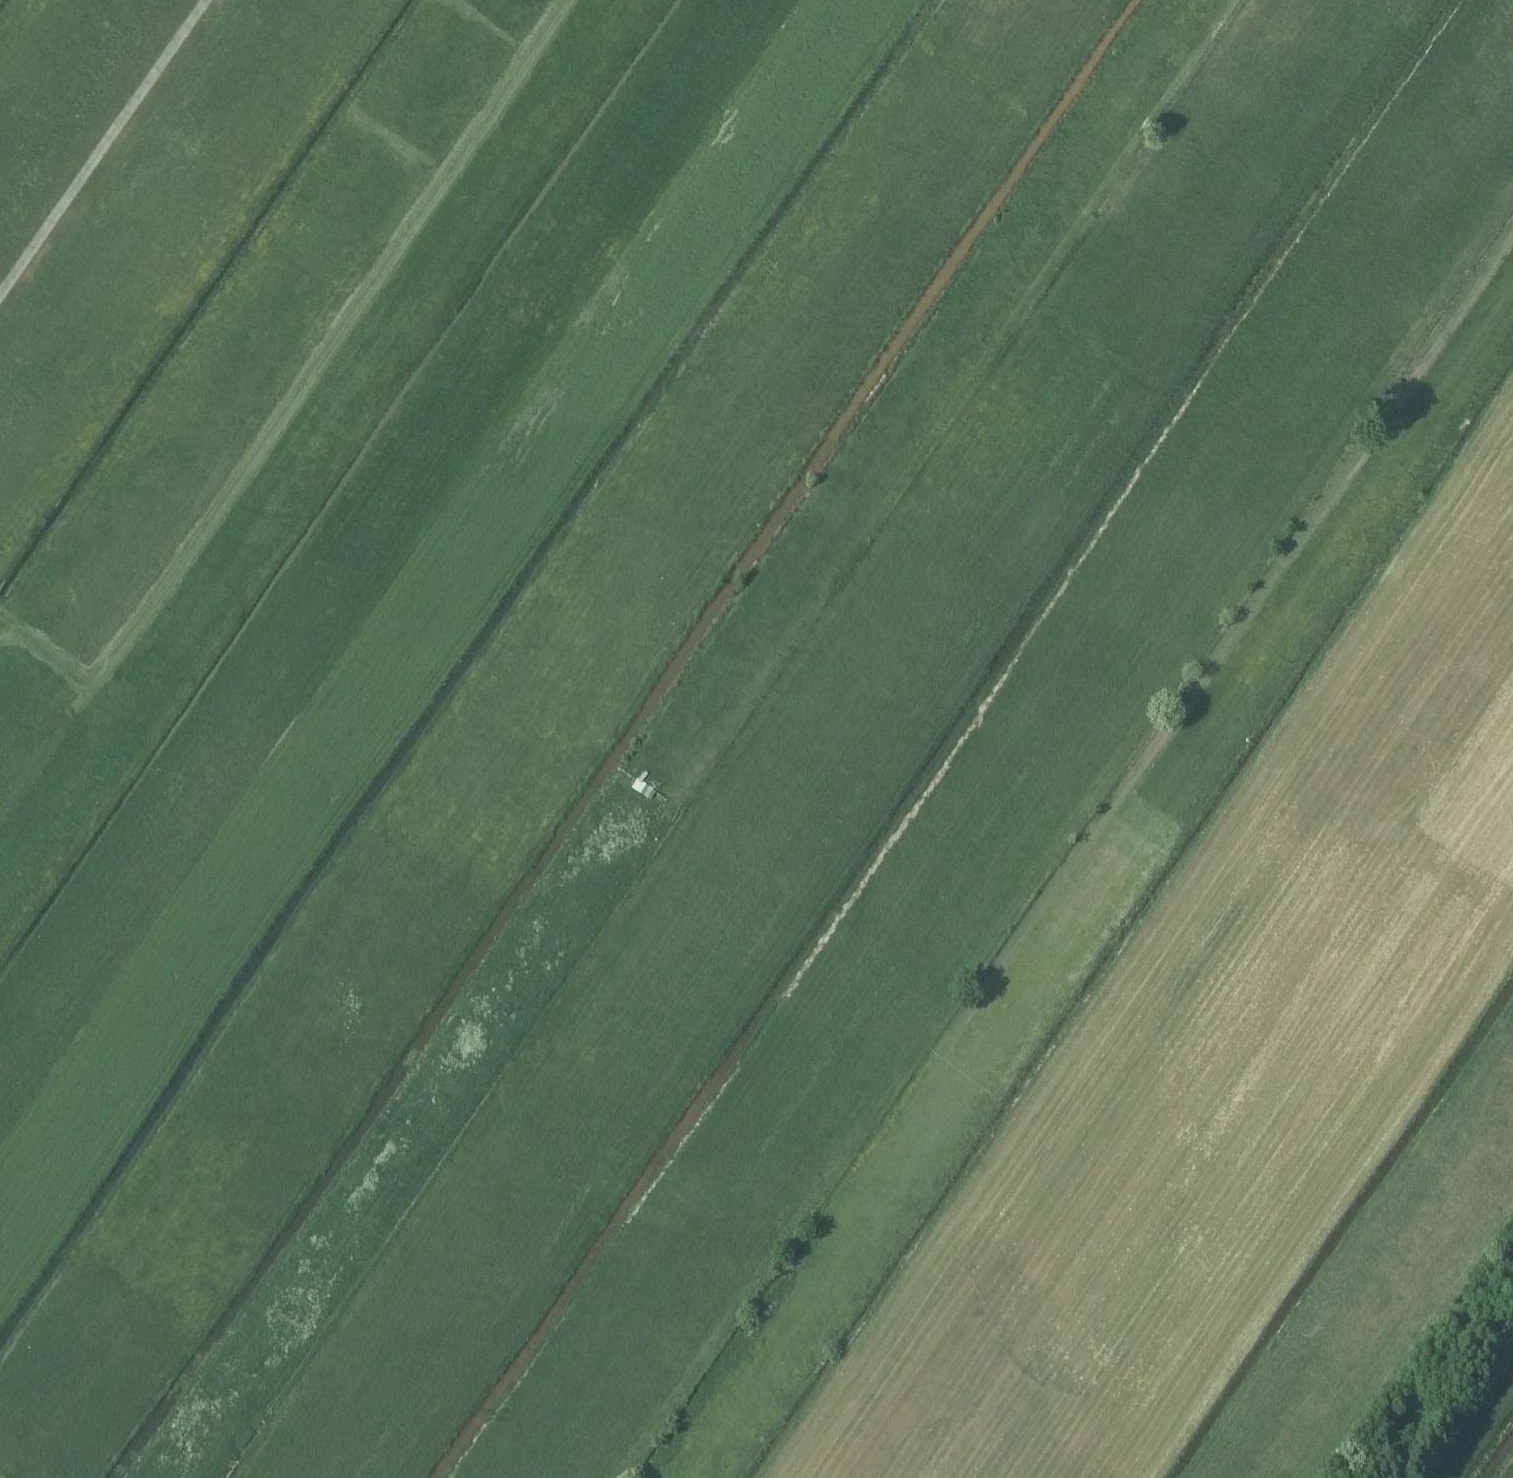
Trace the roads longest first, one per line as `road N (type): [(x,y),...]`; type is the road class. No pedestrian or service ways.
road 1 (track): [(207,0),(0,296)]

